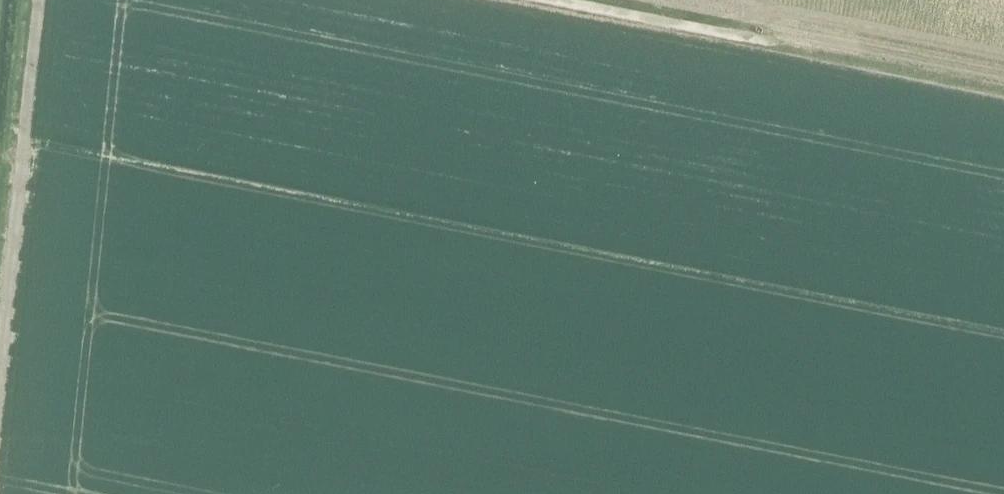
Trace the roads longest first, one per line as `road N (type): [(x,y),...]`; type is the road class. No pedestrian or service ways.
road 1 (track): [(558,0),(766,40)]

